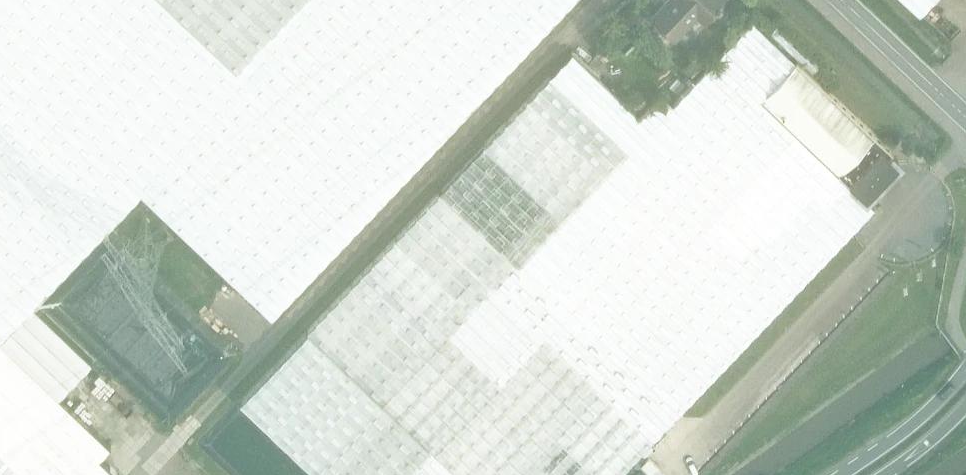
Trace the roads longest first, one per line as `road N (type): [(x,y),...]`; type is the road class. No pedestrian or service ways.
road 1 (tertiary): [(965,116),(844,0)]
road 2 (primary): [(965,371),(916,423),(844,474)]

